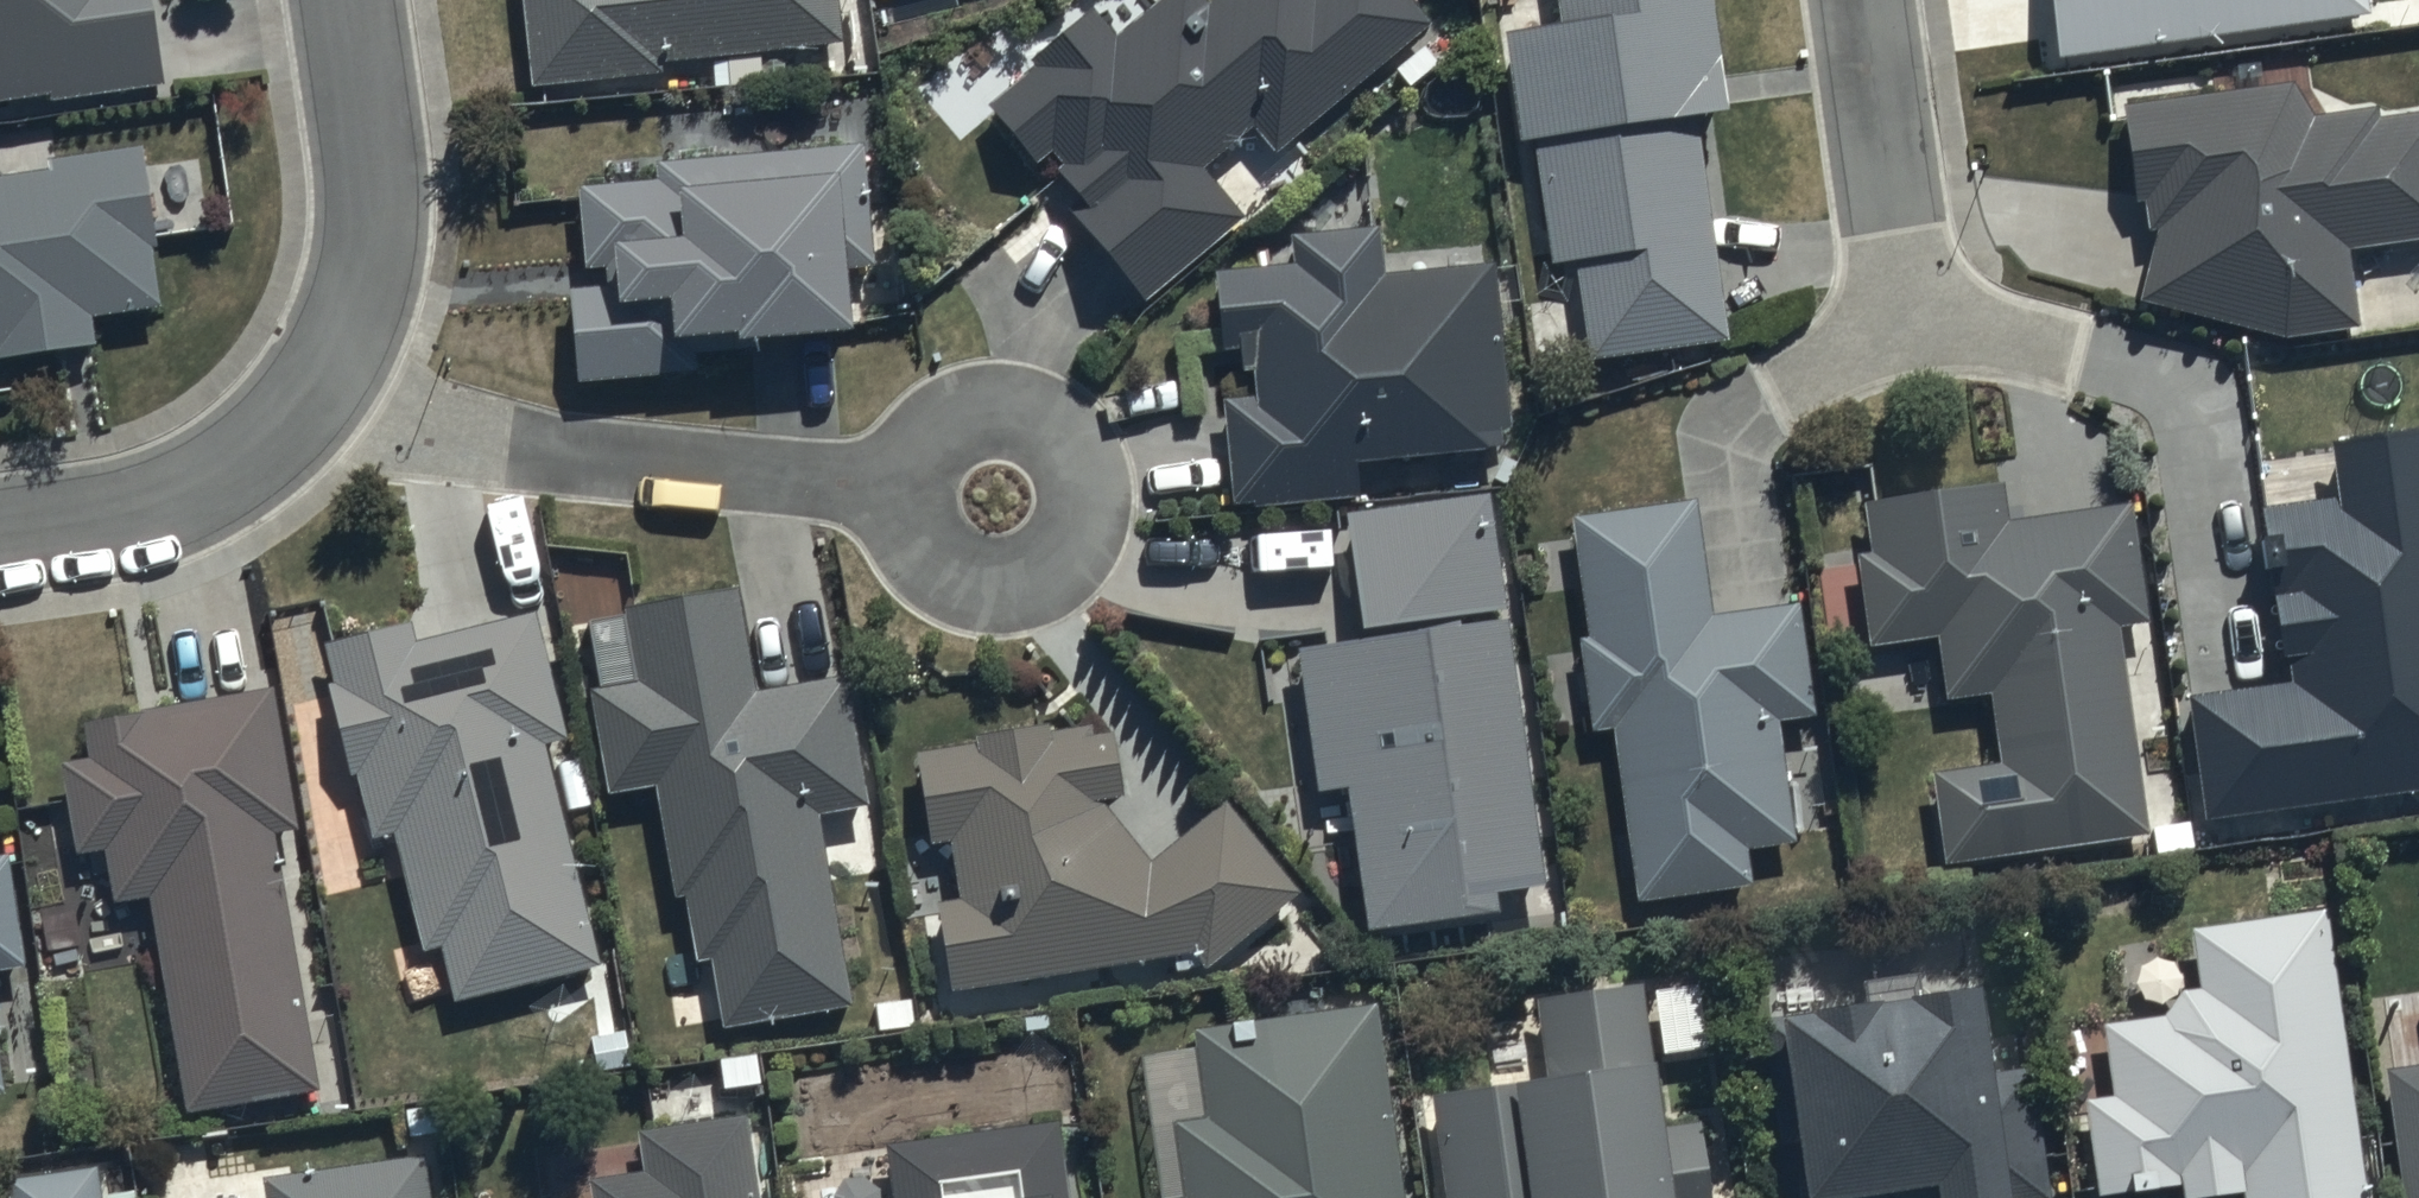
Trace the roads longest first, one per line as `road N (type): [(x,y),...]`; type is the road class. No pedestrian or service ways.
road 1 (residential): [(313,409),(455,444),(907,488)]
road 2 (residential): [(907,488),(922,543),(968,578),(1025,577),(1070,541),(1084,485),(1060,433),(1008,407),(952,417)]
road 3 (residential): [(345,0),(369,166),(370,279),(347,355),(313,409)]
road 4 (residential): [(313,409),(253,457),(182,498),(119,518),(0,536)]
road 5 (residential): [(1867,0),(1905,279)]
road 6 (residential): [(1905,279),(1953,315),(2067,353)]
road 7 (residential): [(1905,279),(1880,326),(1783,395)]

